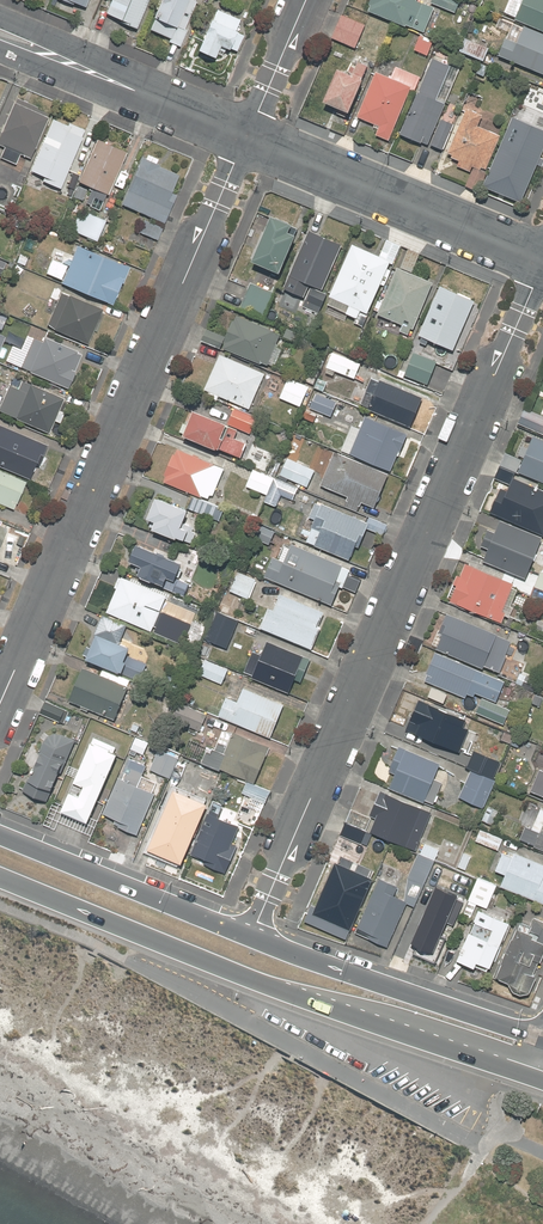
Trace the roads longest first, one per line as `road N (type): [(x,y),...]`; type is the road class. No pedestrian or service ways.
road 1 (residential): [(542,265),(251,936)]
road 2 (residential): [(0,701),(245,136)]
road 3 (primary): [(542,1079),(261,982),(0,877)]
road 4 (residential): [(245,136),(542,261)]
road 5 (primary): [(251,936),(542,1037)]
road 6 (primary): [(0,835),(251,936)]
road 7 (residential): [(0,33),(245,136)]
road 8 (residential): [(245,136),(304,0)]

